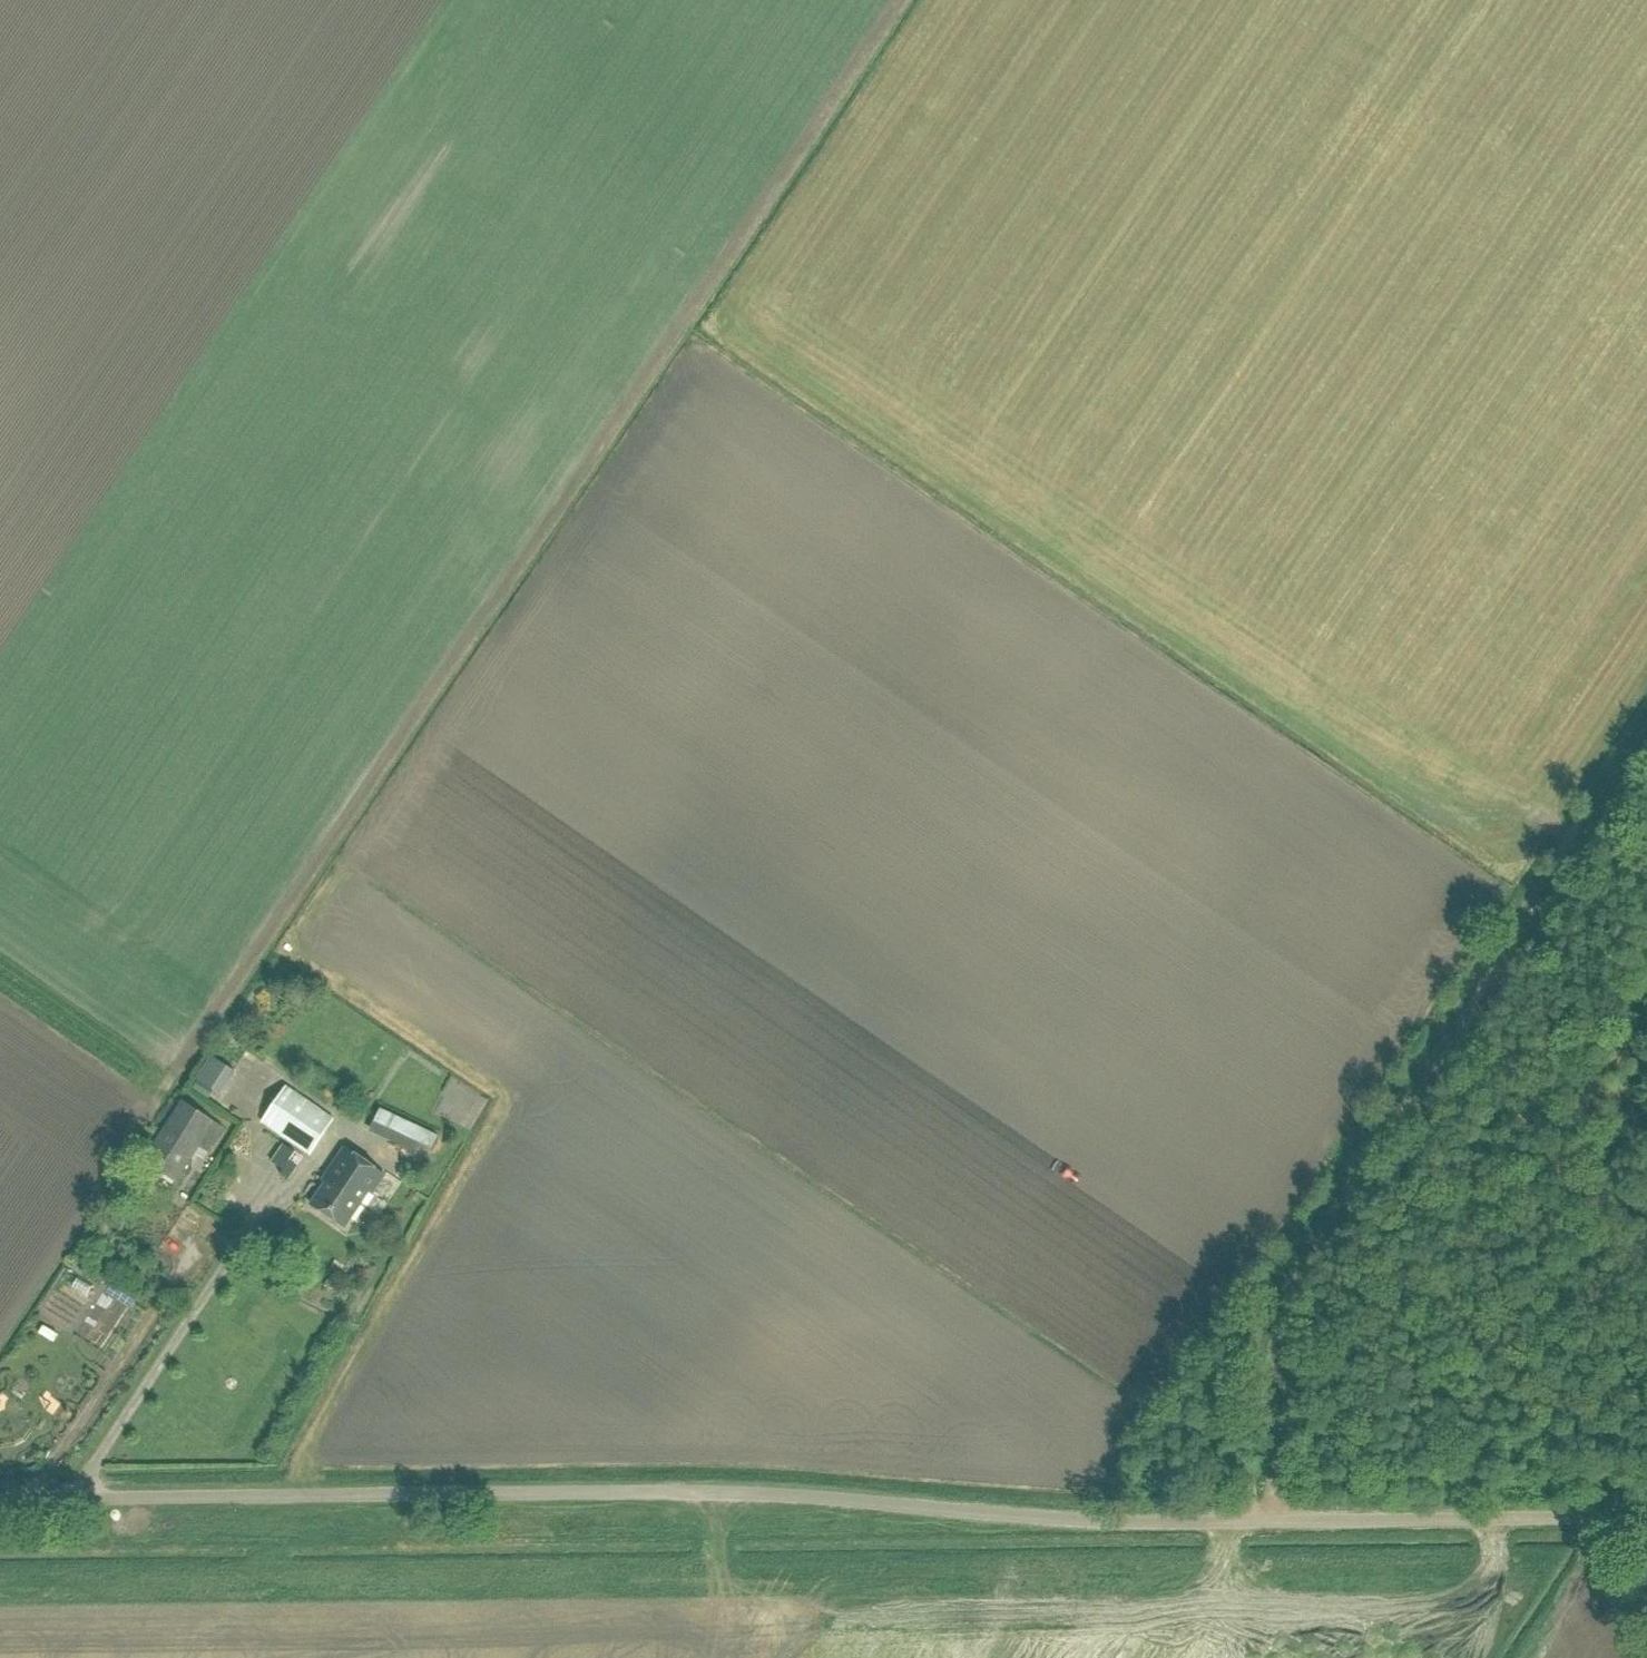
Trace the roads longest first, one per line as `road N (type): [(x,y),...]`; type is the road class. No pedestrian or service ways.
road 1 (unclassified): [(0,1499),(713,1492),(1124,1524),(1582,1515),(1646,1535)]
road 2 (track): [(1646,756),(1387,1138),(1293,1290),(1274,1375),(1273,1521)]
road 3 (track): [(0,959),(138,1053)]

